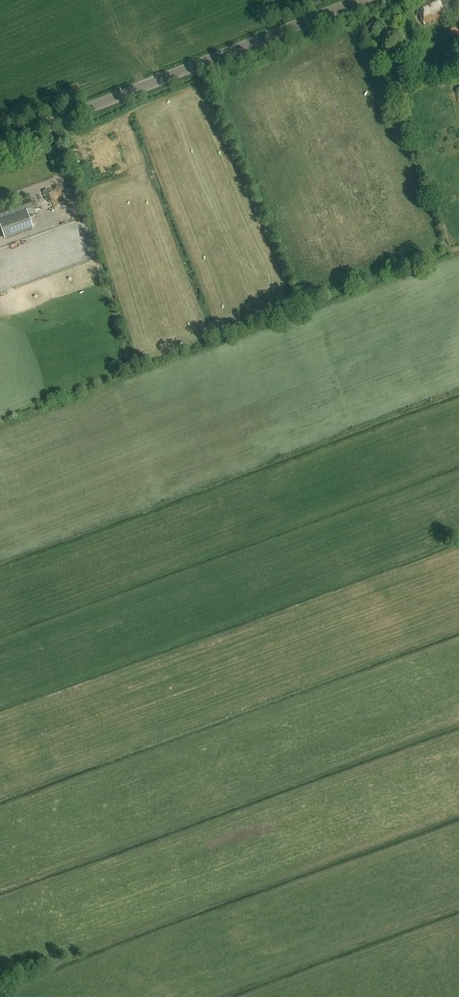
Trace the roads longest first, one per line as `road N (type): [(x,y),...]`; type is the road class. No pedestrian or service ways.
road 1 (tertiary): [(0,143),(359,0)]

